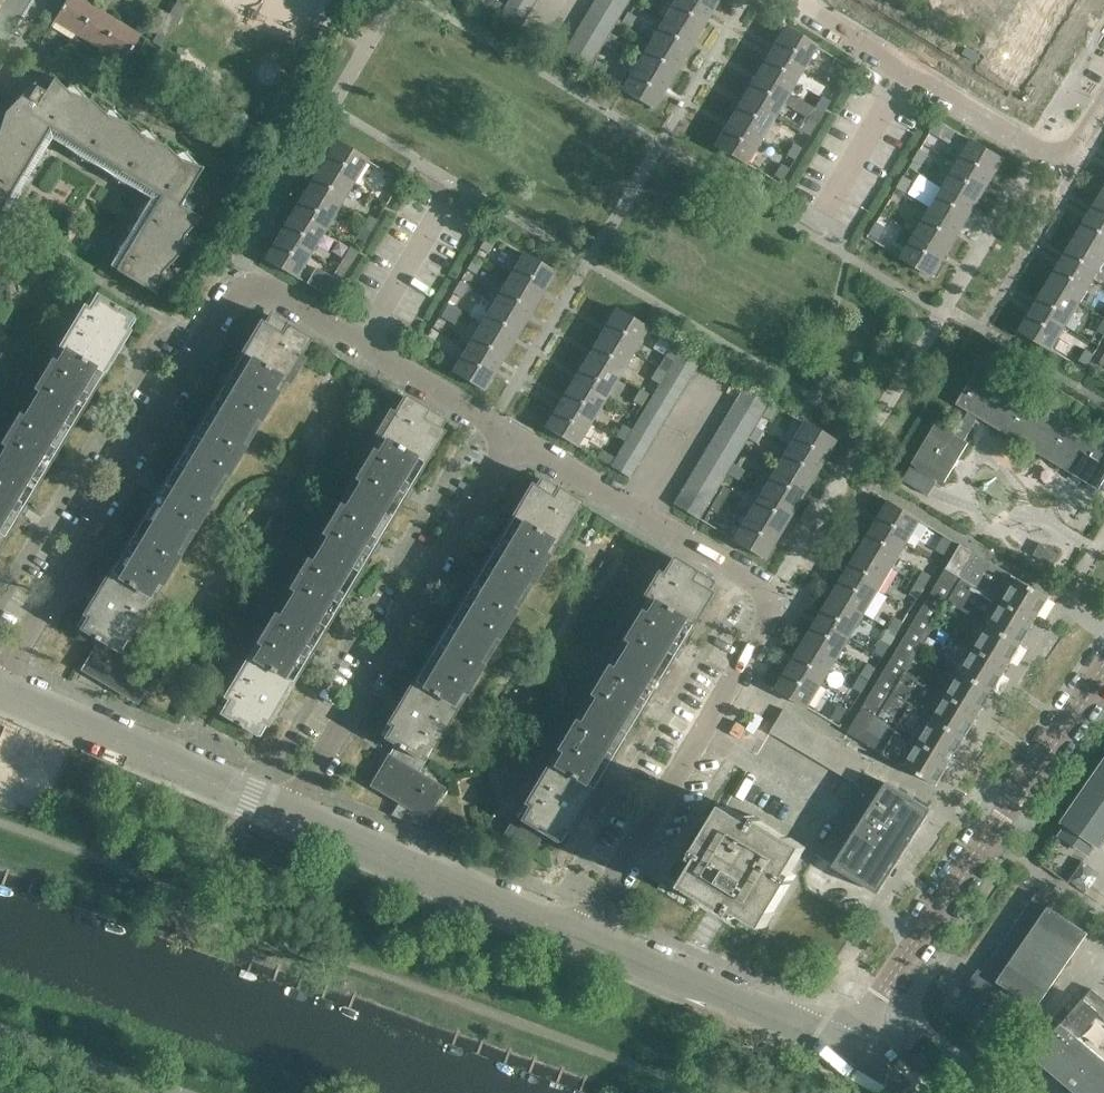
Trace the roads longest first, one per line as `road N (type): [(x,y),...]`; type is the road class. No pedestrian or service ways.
road 1 (residential): [(509,443),(288,302),(264,289),(236,297),(0,692)]
road 2 (residential): [(583,938),(772,603),(509,443)]
road 3 (residential): [(841,1048),(1103,679)]
road 4 (residential): [(287,813),(509,443)]
road 5 (residential): [(1103,98),(1084,133),(1037,148),(791,0)]
road 6 (tertiary): [(583,938),(287,813)]
road 7 (tertiary): [(287,813),(0,694)]
road 8 (tertiary): [(841,1048),(583,938)]

